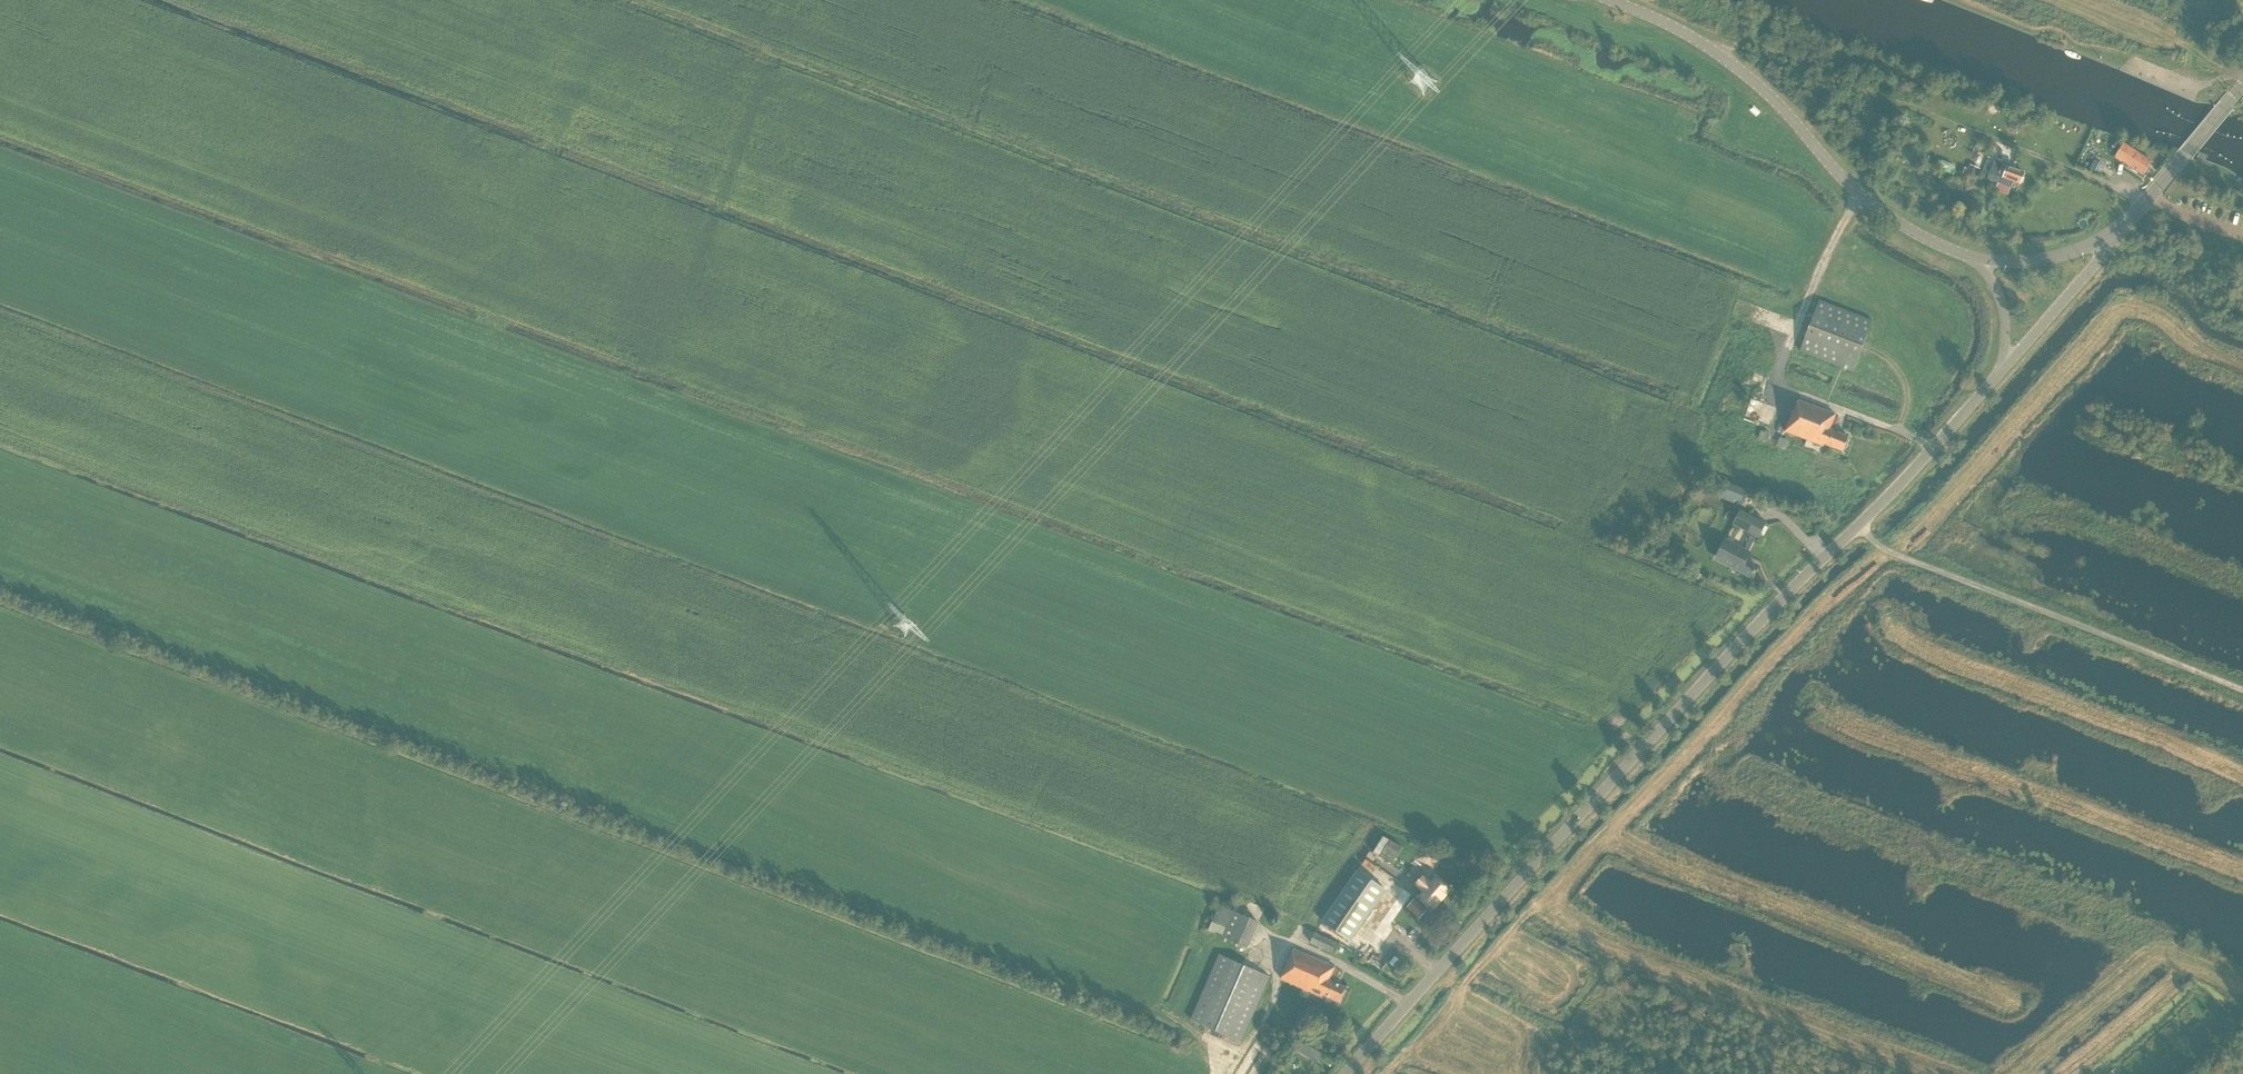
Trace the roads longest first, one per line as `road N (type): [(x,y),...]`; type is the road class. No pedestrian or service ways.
road 1 (tertiary): [(1345,1073),(1998,375)]
road 2 (track): [(2144,205),(2125,190),(1781,55),(1711,46)]
road 3 (tertiary): [(1966,255),(1884,213),(1711,46),(1614,0)]
road 4 (track): [(1859,526),(1897,556),(2242,691)]
road 5 (tertiary): [(1998,375),(2121,227)]
road 6 (tertiary): [(2121,227),(2047,258),(1966,255)]
road 7 (tertiary): [(2149,198),(2242,87)]
road 8 (tertiary): [(1966,255),(1988,276),(2005,314),(1998,375)]

